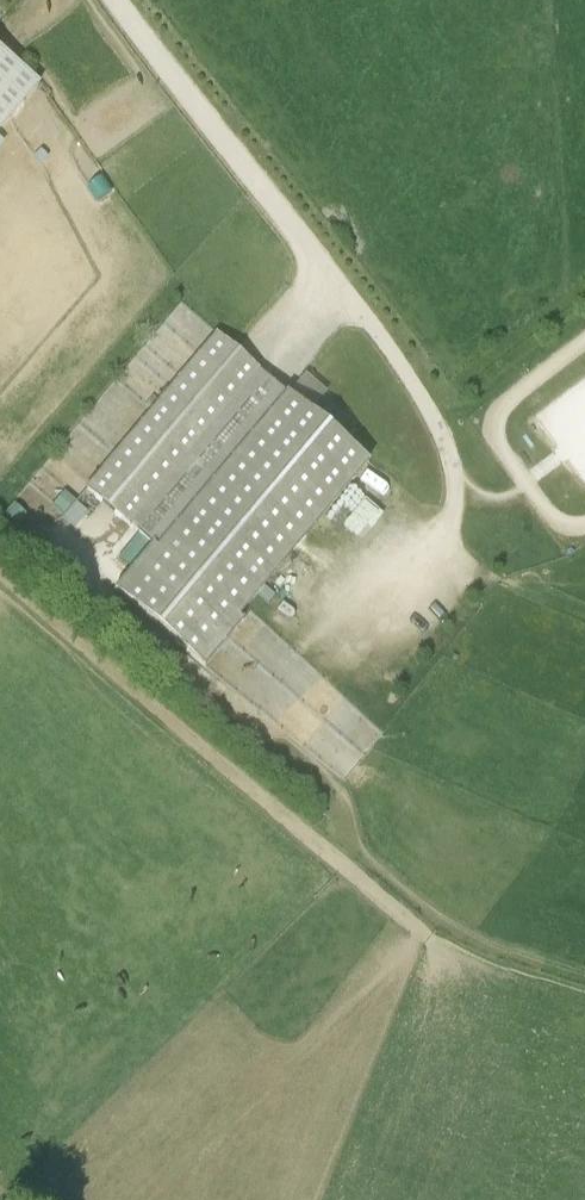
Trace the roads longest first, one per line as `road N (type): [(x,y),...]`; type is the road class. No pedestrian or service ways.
road 1 (track): [(120,0),(388,342),(440,435),(457,495),(285,720)]

